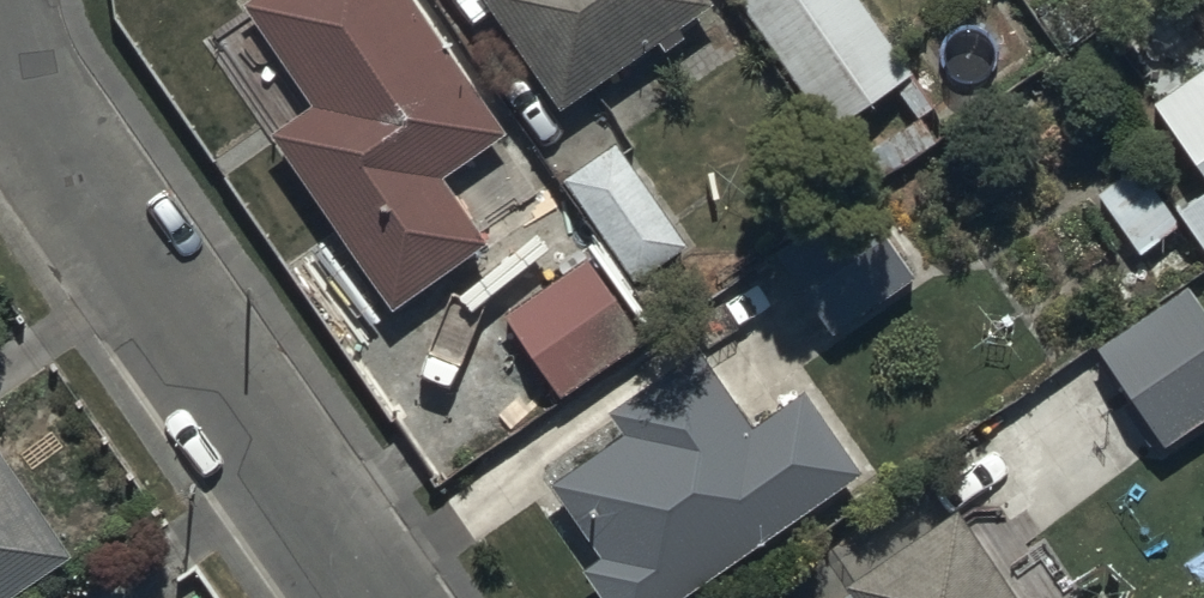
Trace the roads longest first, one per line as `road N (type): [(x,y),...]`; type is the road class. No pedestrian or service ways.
road 1 (residential): [(0,46),(381,597)]

